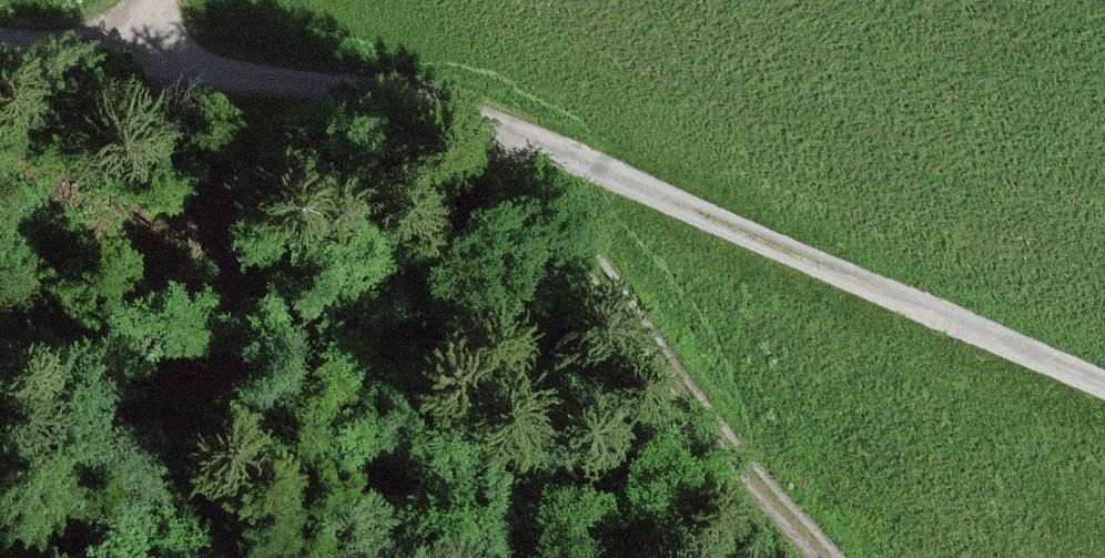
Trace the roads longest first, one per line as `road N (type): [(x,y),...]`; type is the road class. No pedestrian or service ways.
road 1 (track): [(470,119),(1104,385)]
road 2 (track): [(834,557),(770,490),(470,119)]
road 3 (track): [(470,119),(145,39),(157,0)]
road 4 (track): [(0,25),(145,39)]

